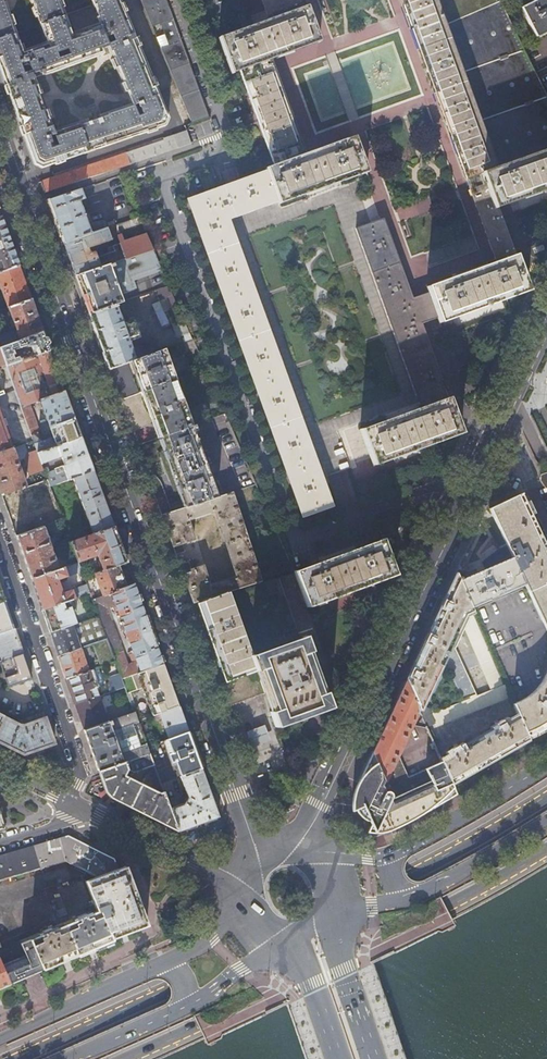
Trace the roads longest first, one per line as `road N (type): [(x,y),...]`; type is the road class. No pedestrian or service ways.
road 1 (tertiary): [(257,853),(0,135)]
road 2 (primary): [(546,796),(479,838),(13,1058)]
road 3 (secondary): [(302,844),(546,316)]
road 4 (primary): [(128,1058),(546,850)]
road 5 (residential): [(0,543),(81,773),(77,805)]
road 6 (residential): [(77,805),(240,891)]
road 7 (primary): [(546,764),(393,853)]
road 8 (primary): [(160,966),(0,1038)]
road 9 (primary): [(413,896),(546,819)]
road 10 (primary): [(372,1058),(326,921)]
road 11 (primary): [(296,939),(337,1058)]
road 12 (primary): [(63,1058),(178,1009)]
road 13 (primary): [(178,1009),(278,938)]

